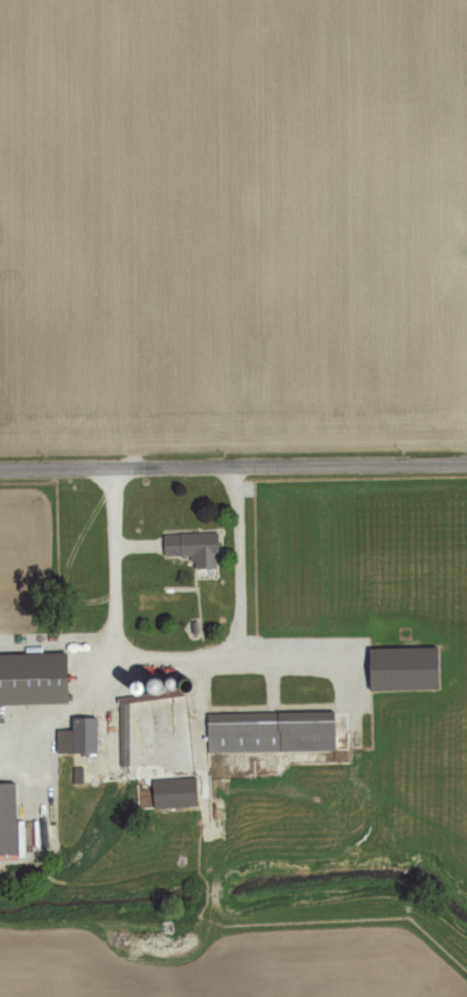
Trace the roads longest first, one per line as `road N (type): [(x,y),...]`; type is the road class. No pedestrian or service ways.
road 1 (tertiary): [(466,462),(0,470)]

